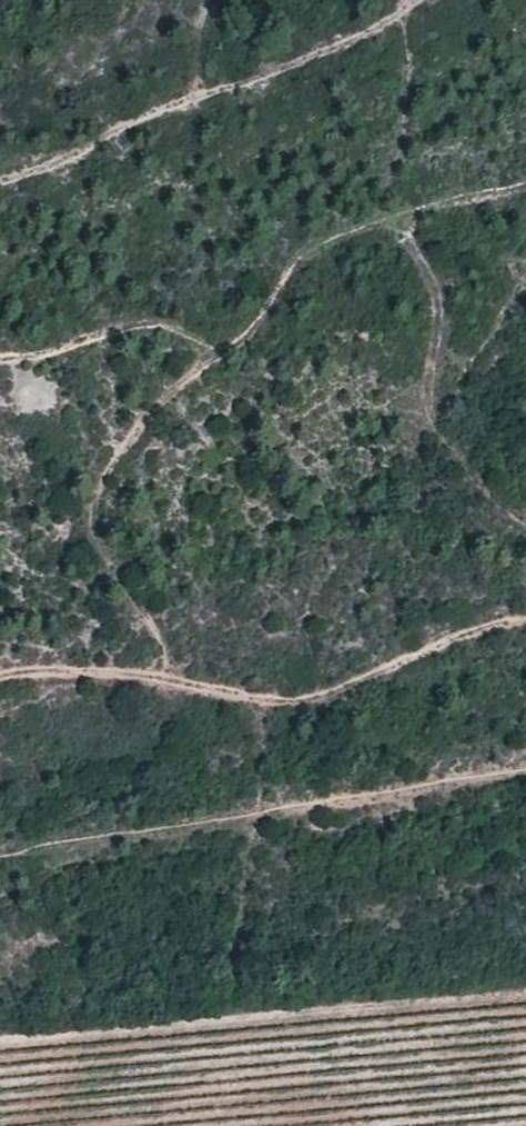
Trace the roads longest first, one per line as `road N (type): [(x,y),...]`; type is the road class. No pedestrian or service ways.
road 1 (track): [(0,680),(81,670),(264,700),(322,701),(525,618)]

